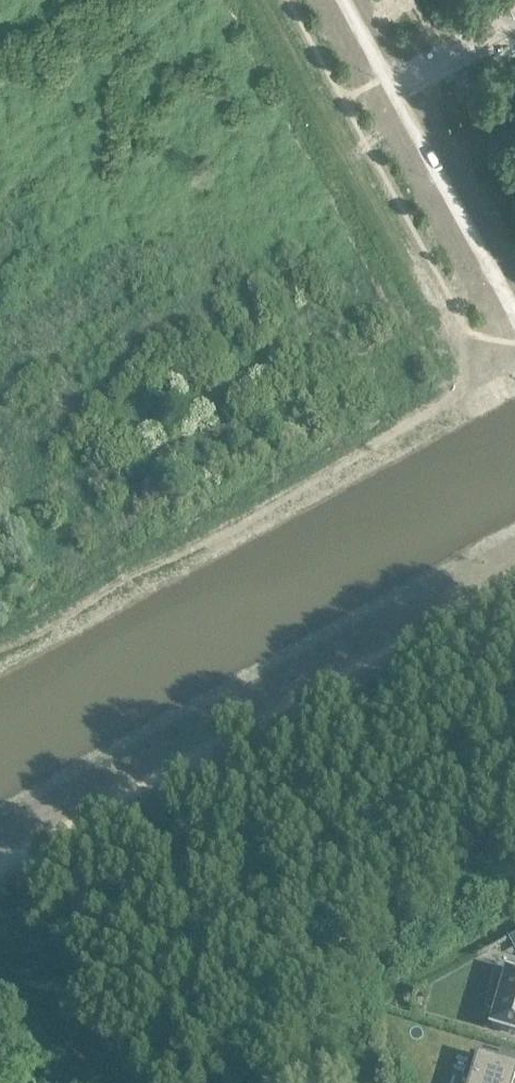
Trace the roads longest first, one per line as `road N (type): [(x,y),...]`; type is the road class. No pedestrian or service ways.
road 1 (unclassified): [(394,94),(514,25)]

